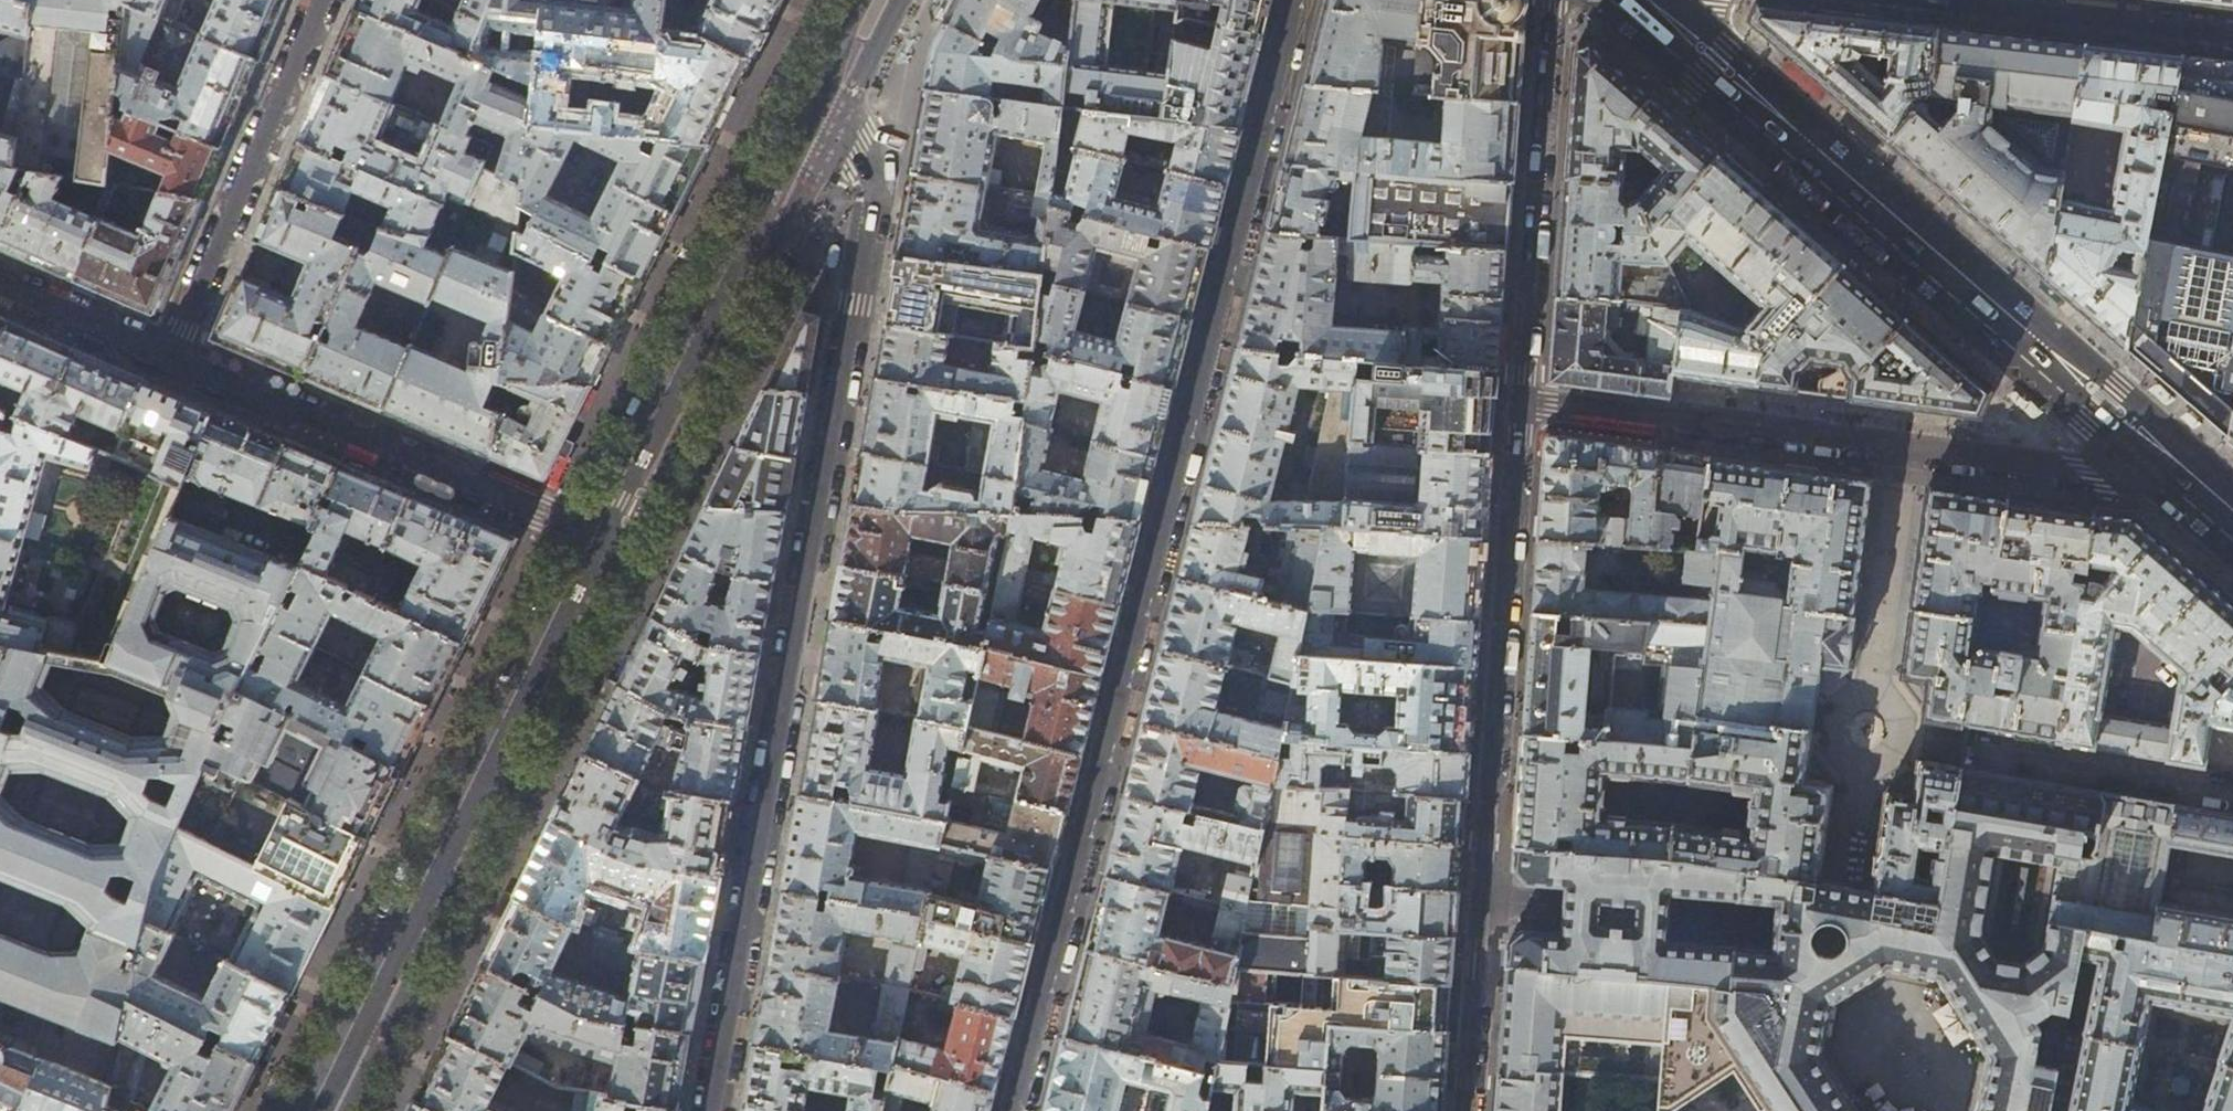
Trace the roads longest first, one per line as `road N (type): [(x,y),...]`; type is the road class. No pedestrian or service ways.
road 1 (residential): [(1296,0),(1015,1110)]
road 2 (residential): [(710,1110),(875,181),(815,88)]
road 3 (tertiary): [(1620,0),(1709,63),(2187,481)]
road 4 (residential): [(1464,1110),(1519,401)]
road 5 (residential): [(1519,401),(2187,481)]
road 6 (secondary): [(591,535),(314,1110)]
road 7 (secondary): [(815,88),(591,535)]
road 8 (residential): [(591,535),(170,355)]
road 9 (residential): [(1519,401),(1554,0)]
road 10 (residential): [(320,0),(170,355)]
road 11 (residential): [(1931,0),(2232,35)]
road 12 (residential): [(170,355),(0,283)]

